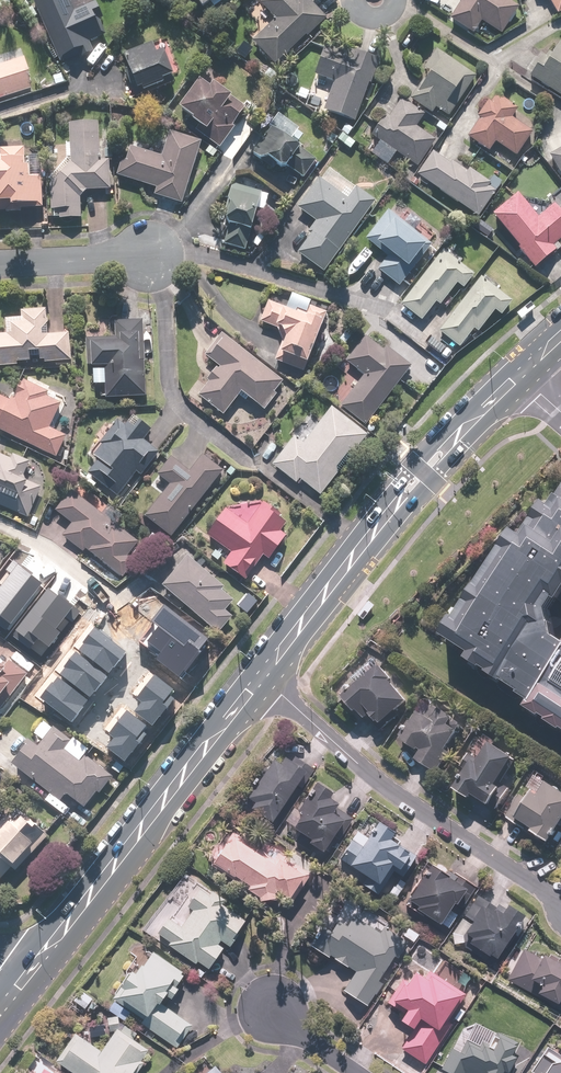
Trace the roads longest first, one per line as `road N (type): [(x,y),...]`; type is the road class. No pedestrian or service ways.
road 1 (primary): [(260,678),(398,501),(521,375)]
road 2 (primary): [(26,976),(260,678)]
road 3 (residential): [(260,678),(383,785),(560,902)]
road 4 (residential): [(0,261),(152,254)]

